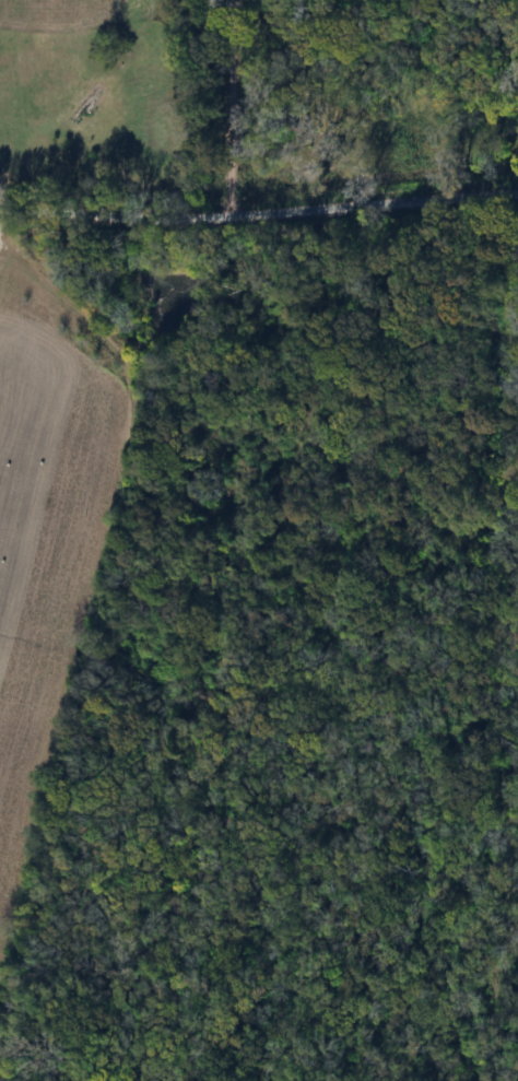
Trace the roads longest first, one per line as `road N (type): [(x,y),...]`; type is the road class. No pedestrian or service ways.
road 1 (residential): [(0,214),(168,222),(517,191)]

